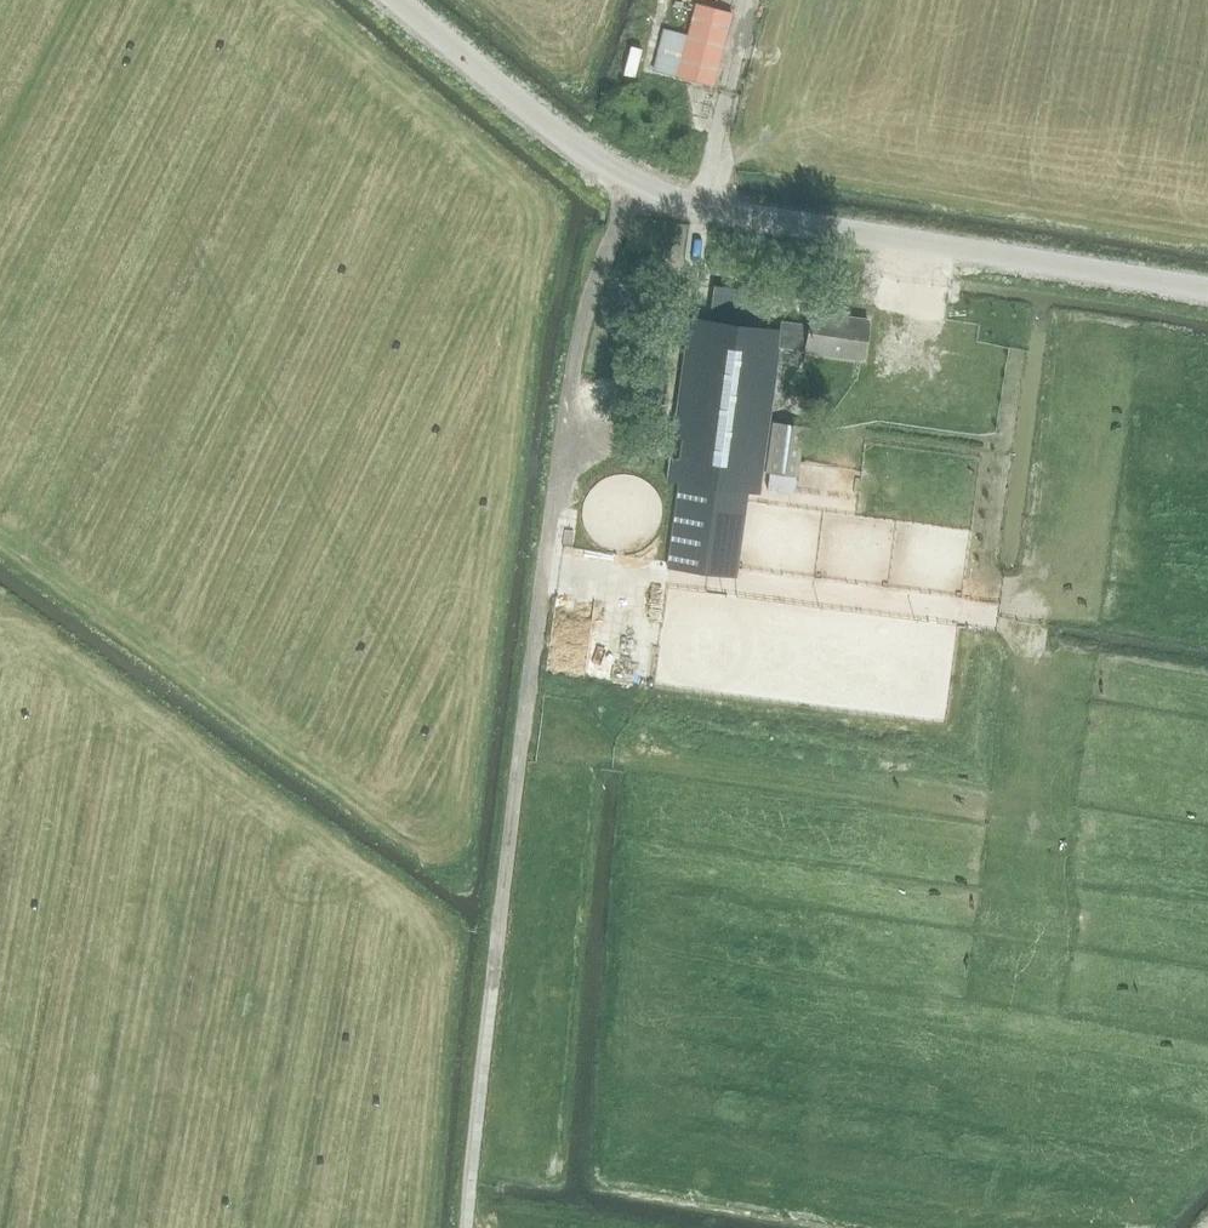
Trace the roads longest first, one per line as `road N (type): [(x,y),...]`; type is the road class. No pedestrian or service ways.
road 1 (unclassified): [(1207,295),(693,206),(582,153),(395,0)]

